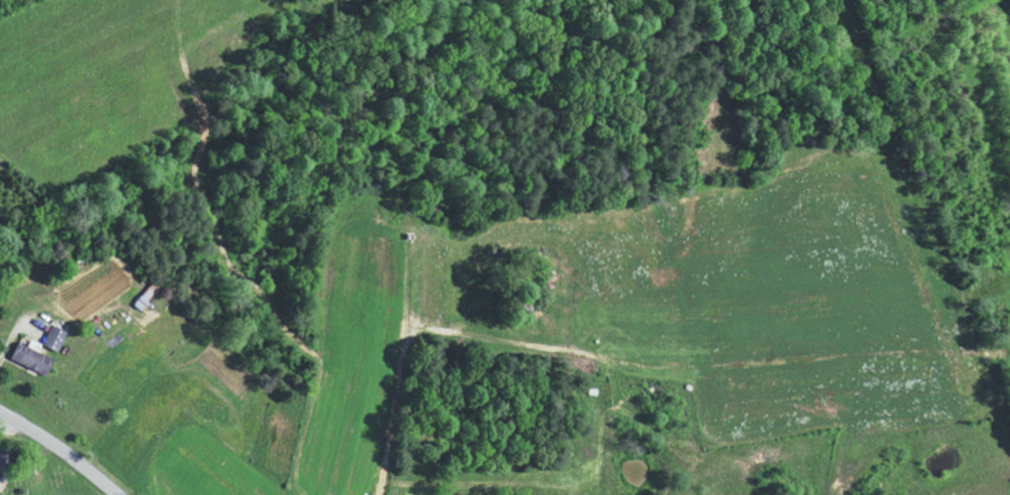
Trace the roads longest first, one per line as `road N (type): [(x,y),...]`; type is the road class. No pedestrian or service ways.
road 1 (secondary): [(115,494),(0,417)]

